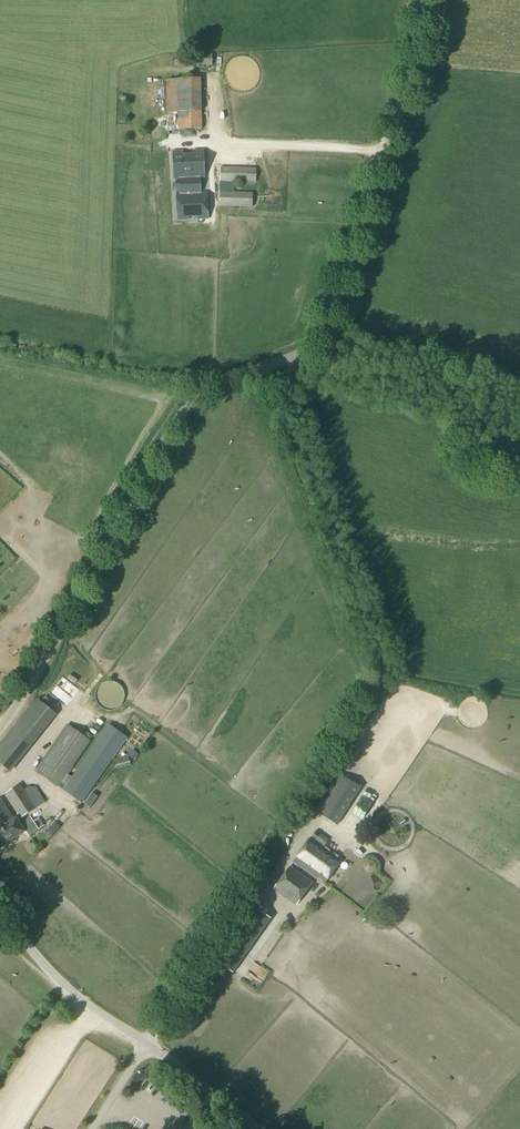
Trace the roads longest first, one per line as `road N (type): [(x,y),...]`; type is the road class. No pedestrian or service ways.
road 1 (unclassified): [(0,727),(187,406),(224,379),(294,357),(324,332),(416,58),(421,0)]
road 2 (unclassified): [(147,1043),(64,986),(0,907)]
road 3 (unclassified): [(258,1128),(147,1043)]

